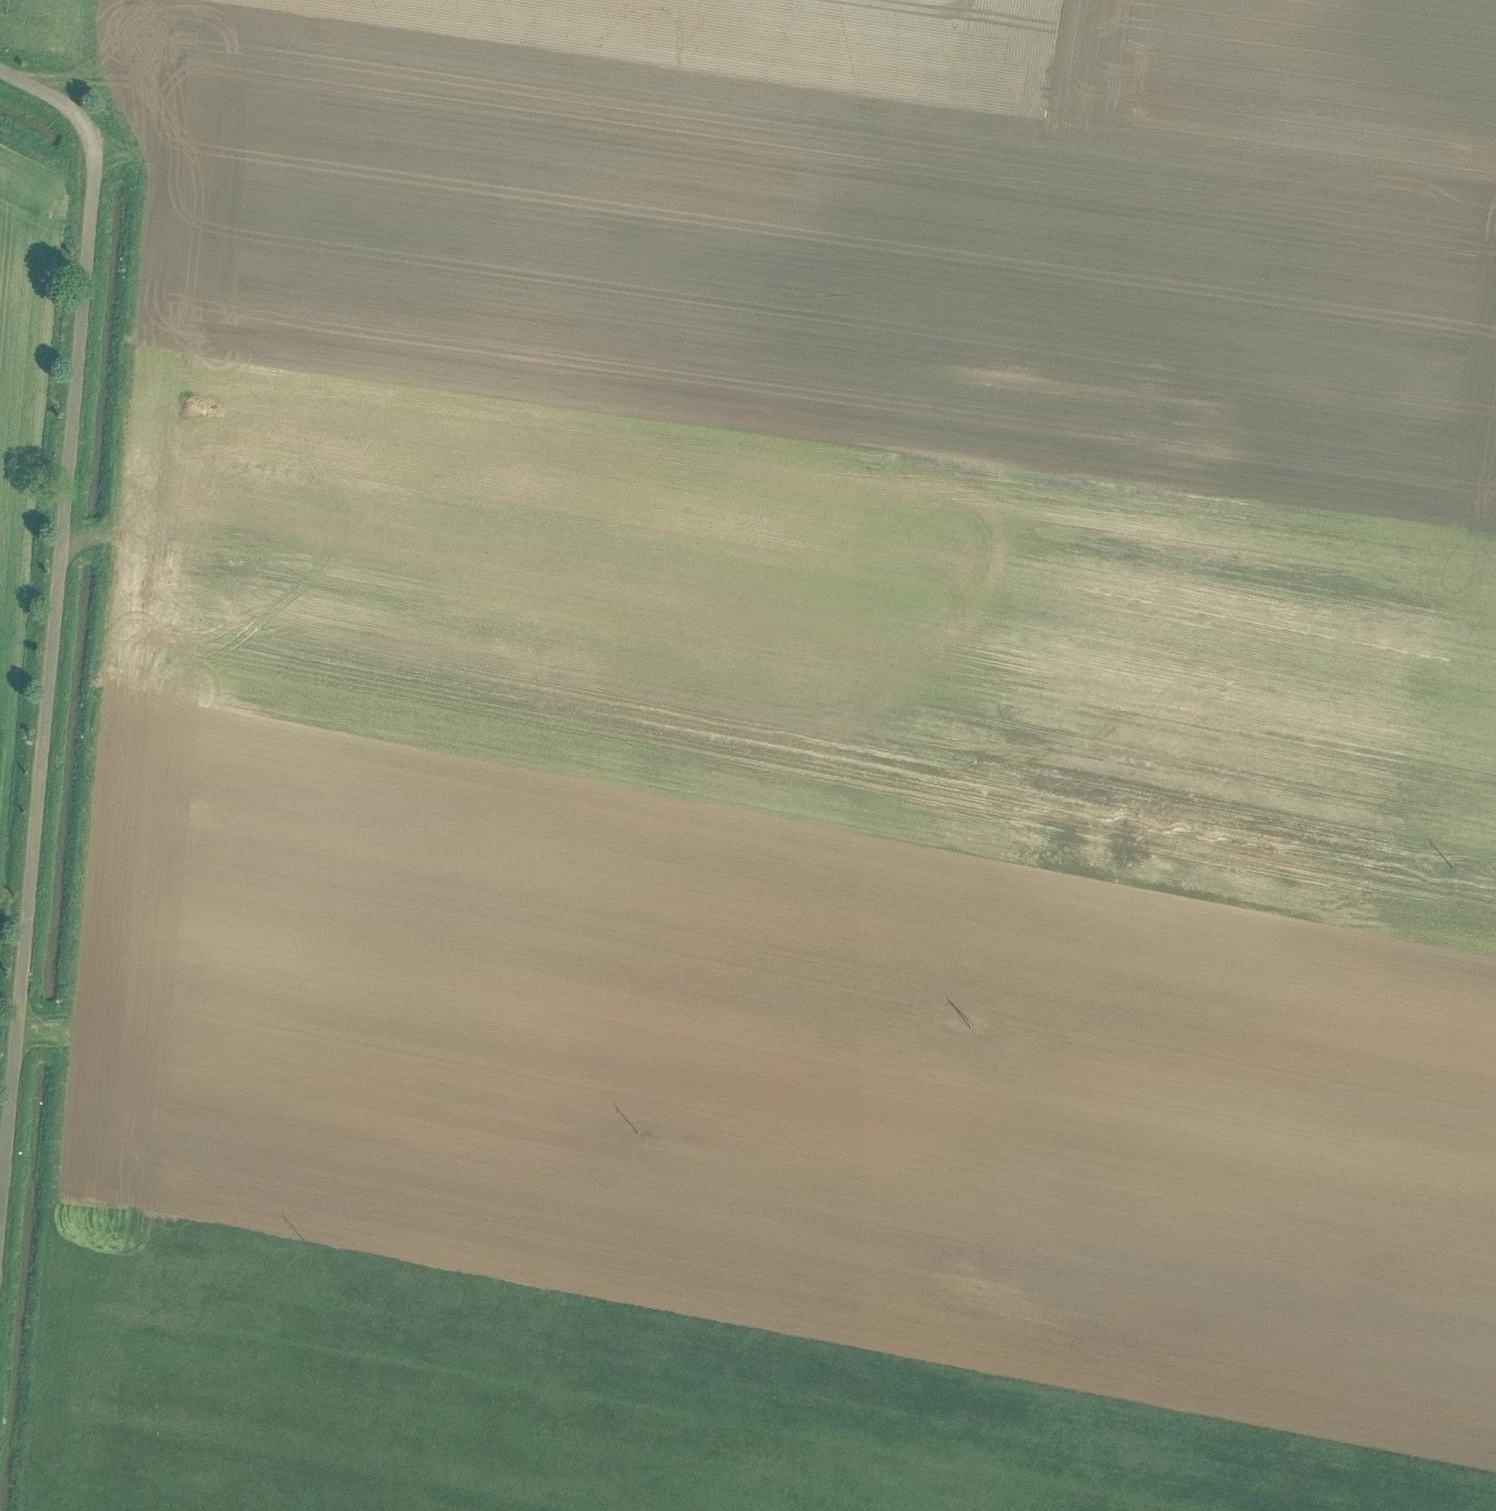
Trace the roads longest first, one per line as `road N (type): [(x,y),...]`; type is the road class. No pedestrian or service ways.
road 1 (unclassified): [(0,1084),(82,182),(73,134),(35,96),(0,79)]

